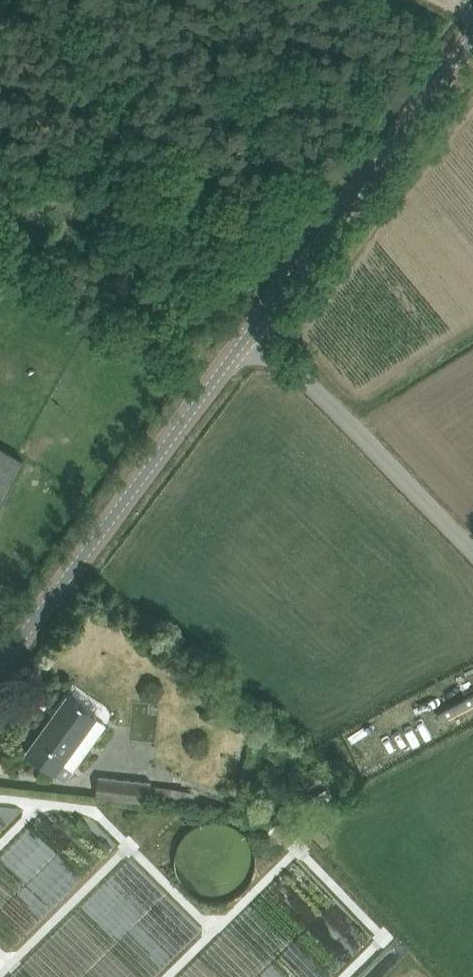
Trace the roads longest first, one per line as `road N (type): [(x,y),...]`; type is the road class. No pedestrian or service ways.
road 1 (tertiary): [(0,674),(256,327)]
road 2 (tertiary): [(256,327),(472,36)]
road 3 (unclassified): [(472,553),(256,327)]

